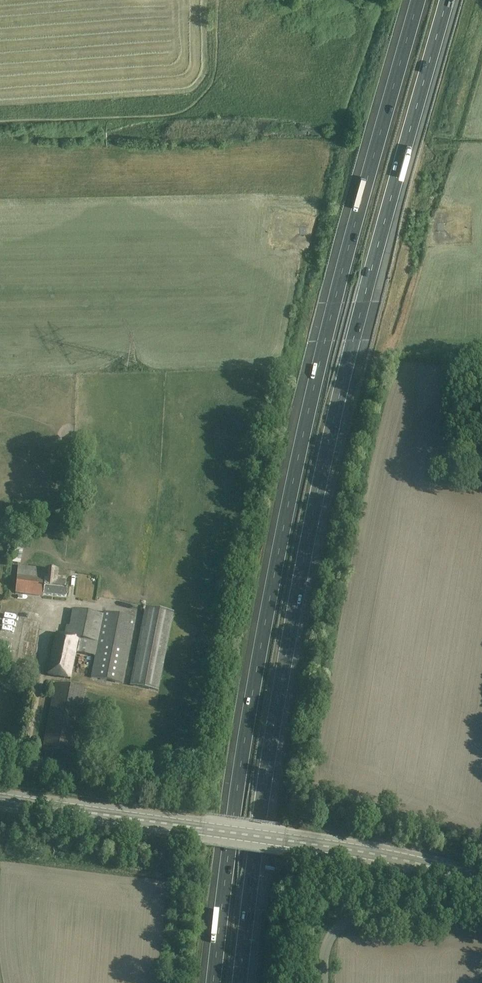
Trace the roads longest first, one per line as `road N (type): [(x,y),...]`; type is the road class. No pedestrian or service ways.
road 1 (motorway): [(240,982),(304,560),(357,326),(447,0)]
road 2 (motorway): [(417,0),(328,331),(277,560),(214,982)]
road 3 (tertiary): [(481,882),(362,851),(0,799)]
road 4 (unclassified): [(326,982),(331,938),(357,918),(481,935)]

